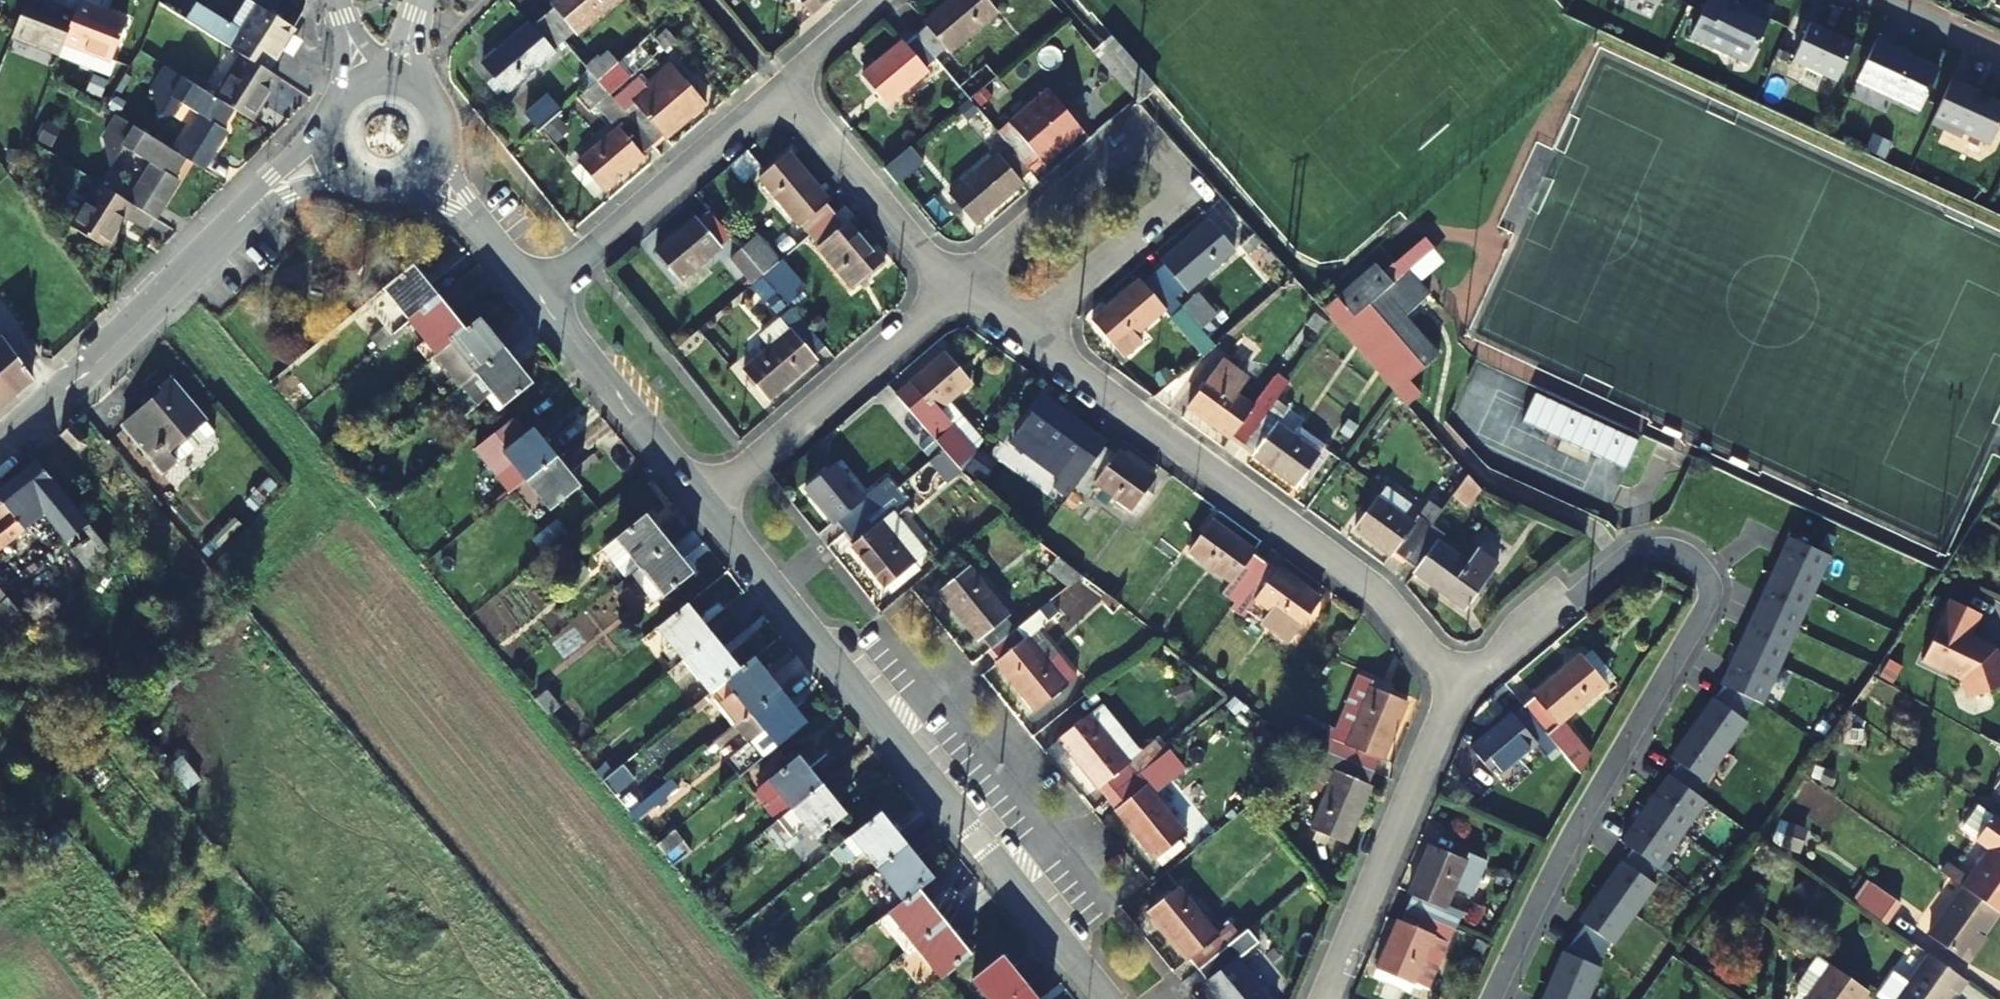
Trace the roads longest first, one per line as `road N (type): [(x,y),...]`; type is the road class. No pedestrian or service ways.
road 1 (residential): [(705,503),(1108,998)]
road 2 (residential): [(1458,677),(1365,581),(1022,331)]
road 3 (residential): [(966,278),(1117,147),(1137,139),(1157,146),(1175,177),(1164,212),(1022,331)]
road 4 (residential): [(1323,998),(1458,677)]
road 5 (tertiary): [(0,444),(243,219)]
road 6 (residential): [(705,503),(954,289)]
road 7 (residential): [(536,296),(783,86)]
road 8 (residential): [(536,296),(705,503)]
road 9 (residential): [(954,289),(783,86)]
road 10 (residential): [(1569,605),(1485,671),(1458,677)]
road 11 (tertiary): [(330,123),(243,219)]
road 12 (residential): [(783,86),(877,0)]
road 13 (residential): [(1999,51),(1889,0)]
road 14 (tertiary): [(243,219),(299,191),(356,186)]

